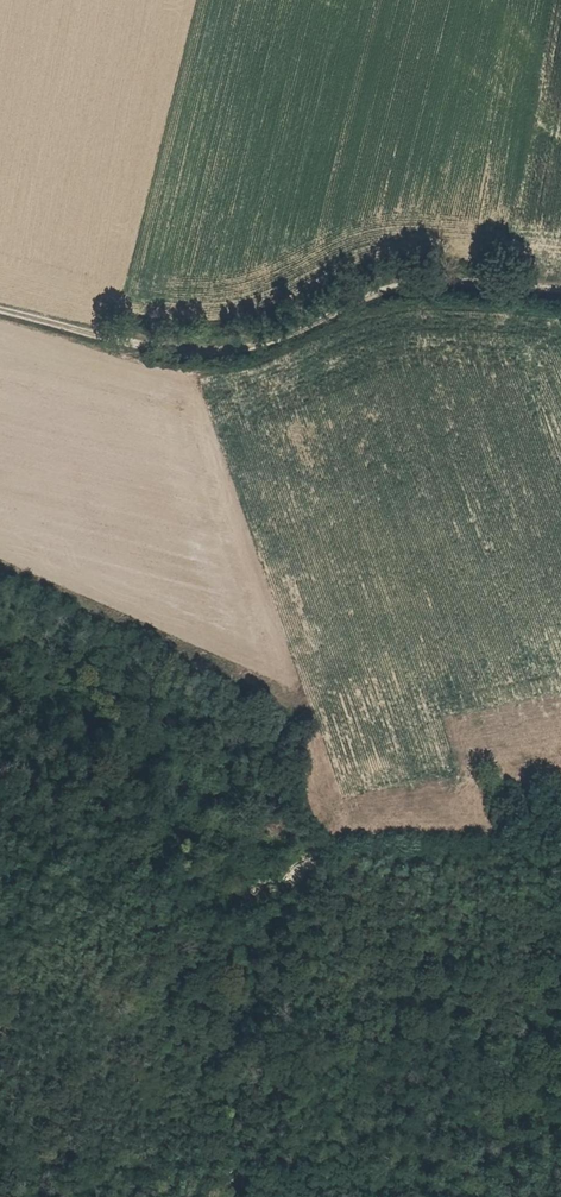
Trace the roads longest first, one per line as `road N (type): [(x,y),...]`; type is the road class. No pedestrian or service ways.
road 1 (track): [(560,289),(418,282),(297,332),(224,351),(178,350),(0,312)]

